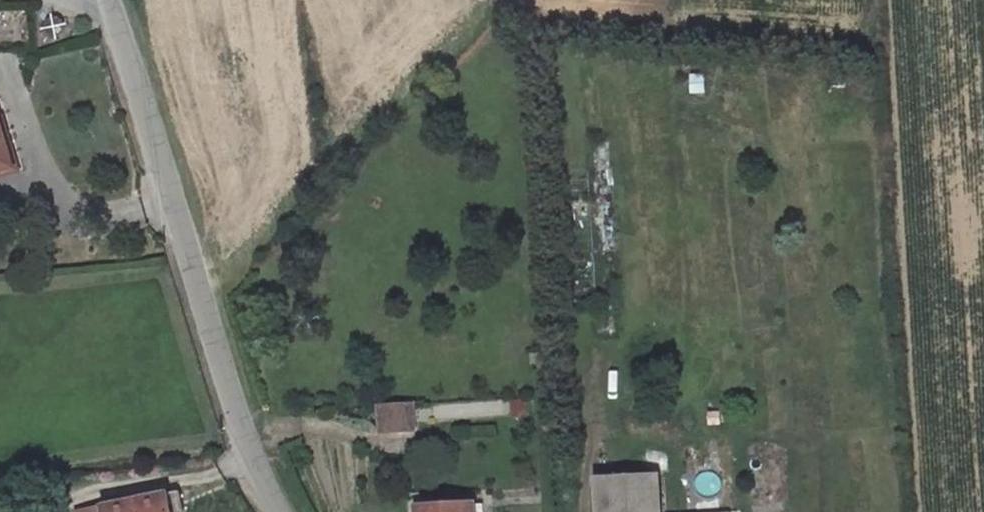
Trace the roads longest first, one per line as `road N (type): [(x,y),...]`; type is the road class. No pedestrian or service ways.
road 1 (unclassified): [(276,511),(247,465),(110,0)]

